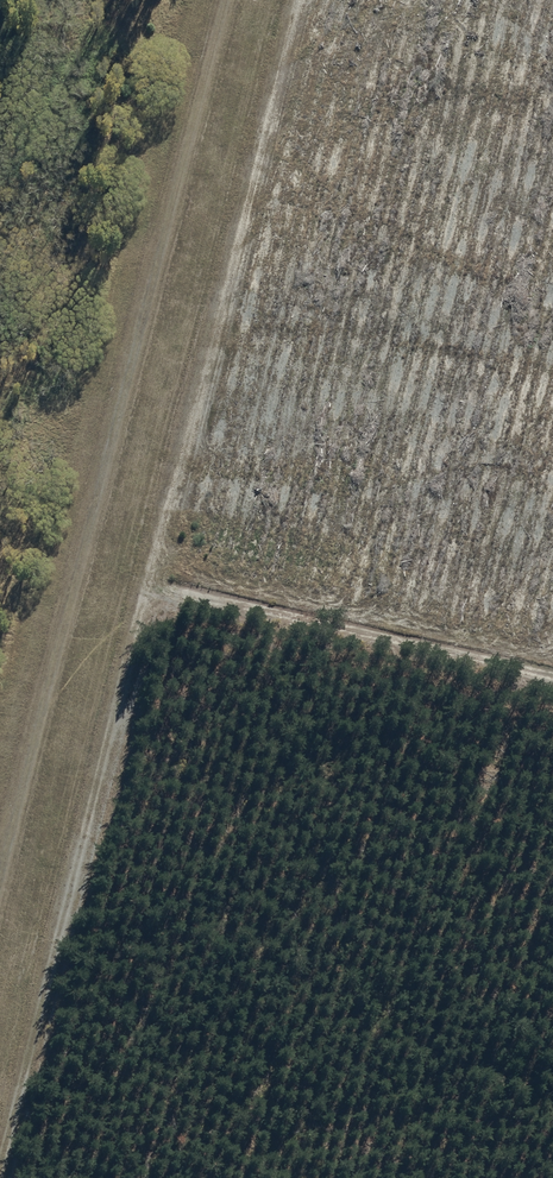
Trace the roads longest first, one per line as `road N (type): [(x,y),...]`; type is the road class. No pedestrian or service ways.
road 1 (track): [(299,0),(0,1170)]
road 2 (track): [(0,892),(229,0)]
road 3 (track): [(552,674),(150,588)]

